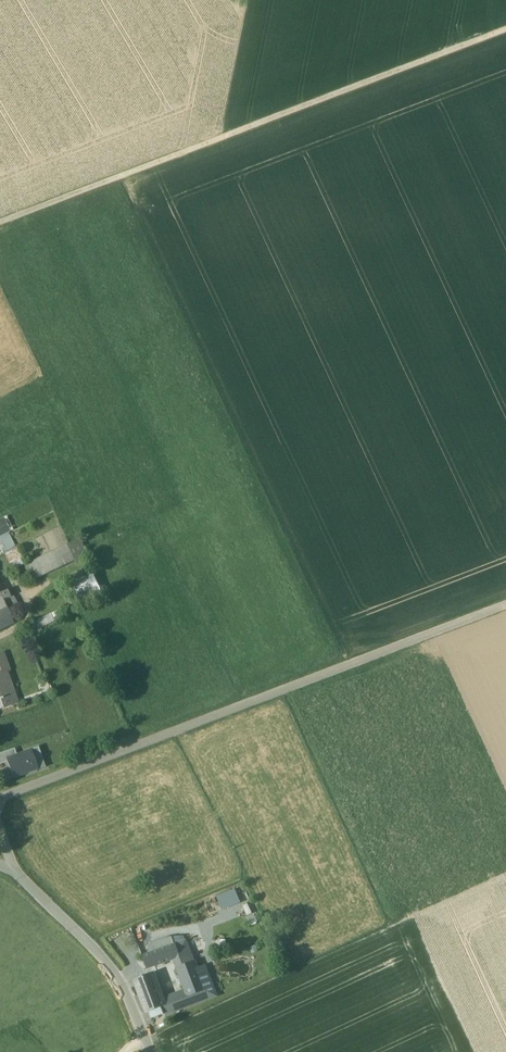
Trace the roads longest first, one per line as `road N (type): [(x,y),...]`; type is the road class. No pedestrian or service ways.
road 1 (track): [(0,799),(505,605)]
road 2 (track): [(0,222),(505,29)]
road 3 (unclassified): [(18,874),(121,977),(153,1051)]

